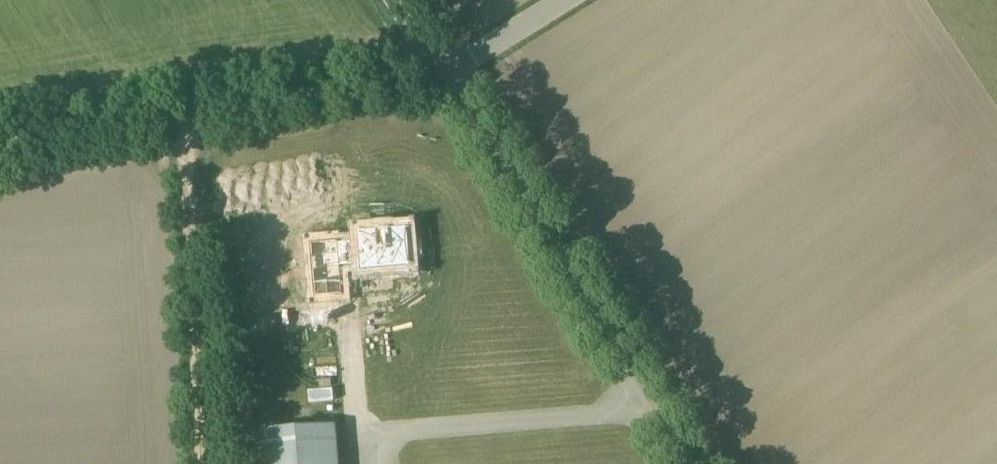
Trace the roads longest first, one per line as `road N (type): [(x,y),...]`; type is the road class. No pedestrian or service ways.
road 1 (unclassified): [(441,71),(689,463)]
road 2 (unclassified): [(0,148),(441,71)]
road 3 (track): [(204,463),(183,117)]
road 4 (unclassified): [(563,0),(441,71)]

